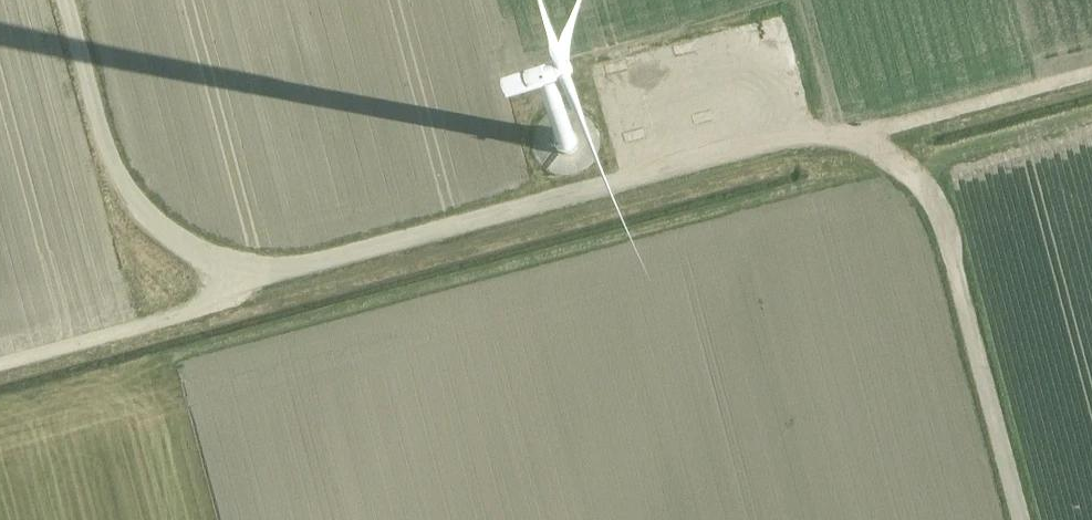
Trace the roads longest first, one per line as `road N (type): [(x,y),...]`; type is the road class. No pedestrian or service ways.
road 1 (track): [(1091,74),(855,138),(804,137),(296,269),(255,270),(199,307),(154,325),(0,366)]
road 2 (track): [(855,138),(937,215),(1021,519)]
road 3 (track): [(66,0),(107,154),(139,201),(163,232),(255,270)]

